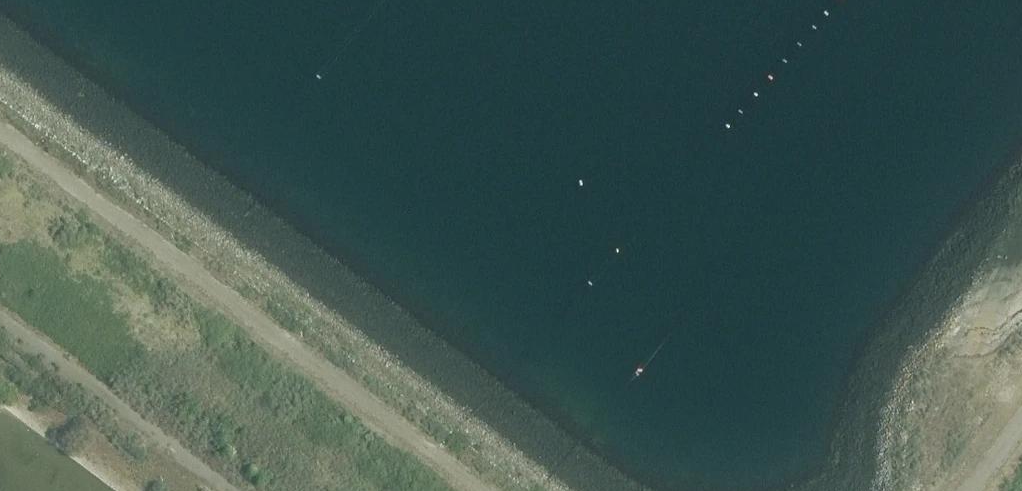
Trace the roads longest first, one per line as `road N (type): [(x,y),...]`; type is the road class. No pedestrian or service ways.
road 1 (unclassified): [(0,135),(479,490)]

